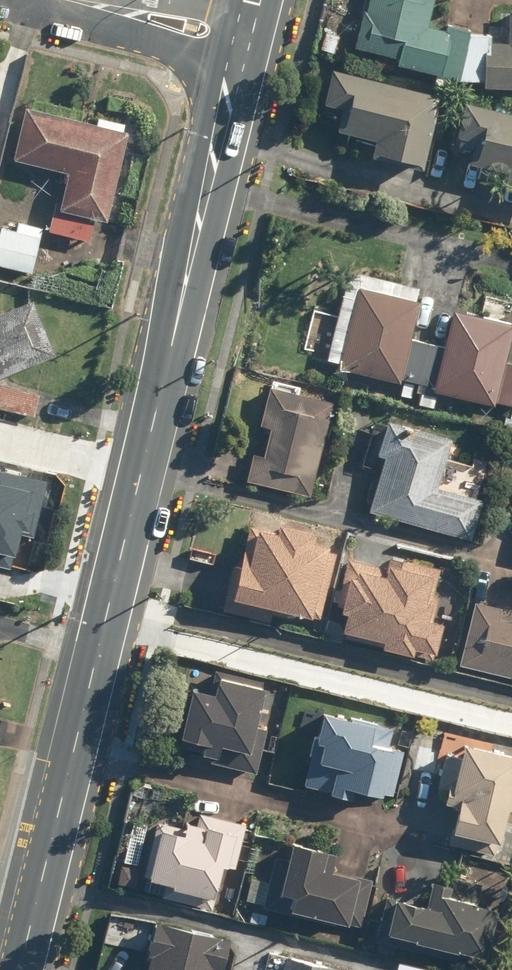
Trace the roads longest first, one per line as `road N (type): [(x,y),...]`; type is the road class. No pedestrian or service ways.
road 1 (secondary): [(19,969),(237,58)]
road 2 (residential): [(237,58),(148,34),(113,7)]
road 3 (residential): [(113,7),(151,2),(246,21)]

